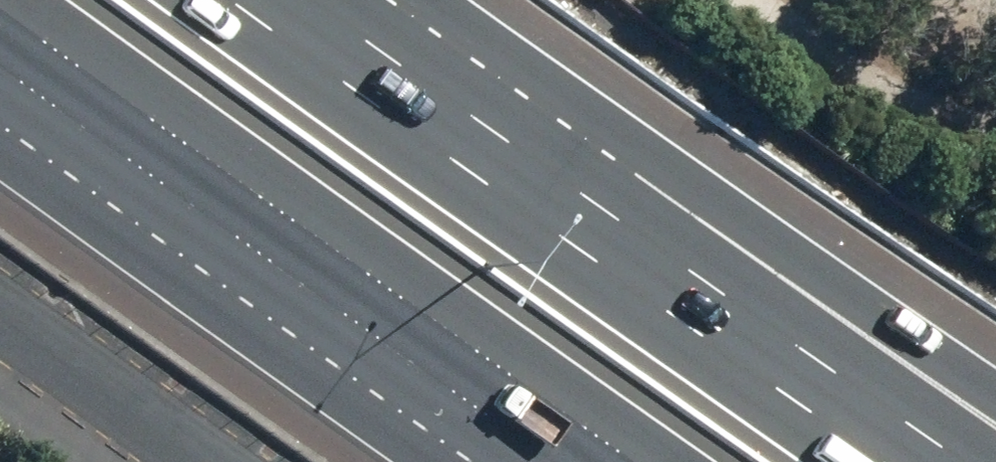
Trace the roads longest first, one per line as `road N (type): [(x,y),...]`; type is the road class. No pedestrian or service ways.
road 1 (motorway): [(291,0),(656,163),(995,395)]
road 2 (motorway): [(231,0),(889,461)]
road 3 (motorway): [(640,461),(0,9)]
road 4 (unclassified): [(196,461),(0,320)]

